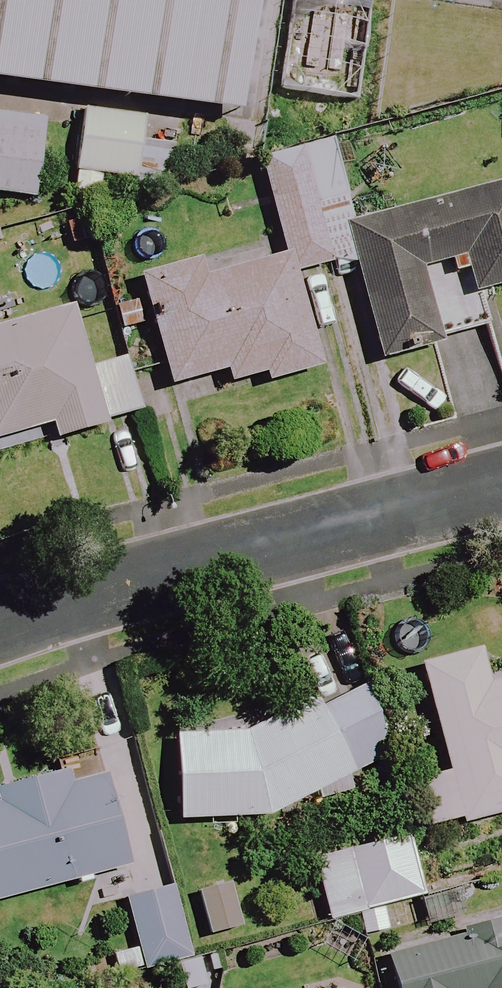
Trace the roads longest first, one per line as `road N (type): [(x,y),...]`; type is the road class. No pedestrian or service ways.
road 1 (residential): [(0,631),(68,606),(501,494)]

